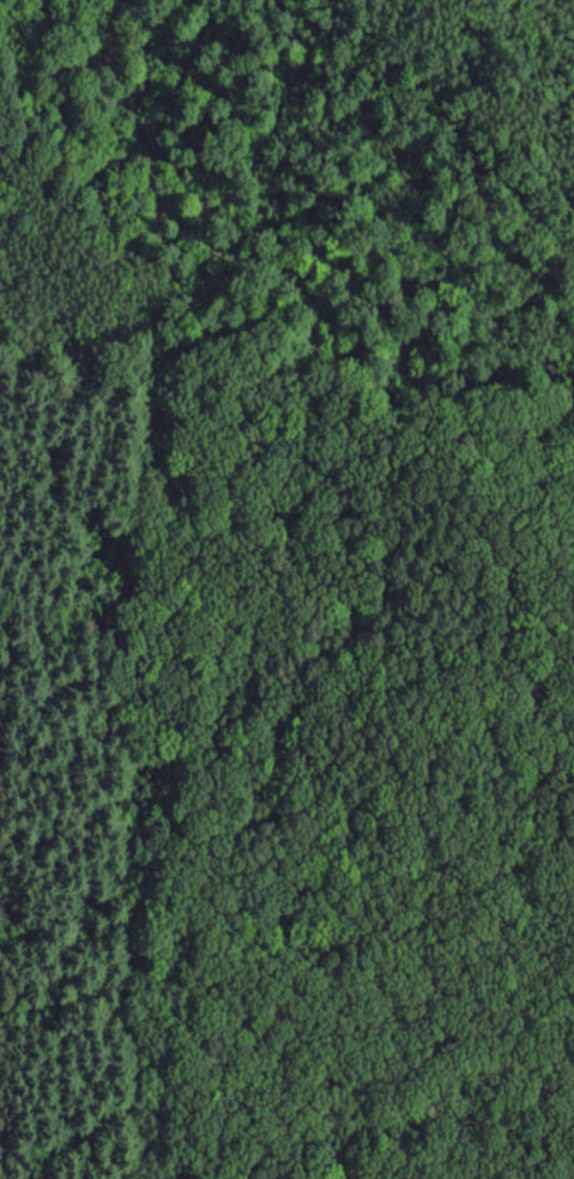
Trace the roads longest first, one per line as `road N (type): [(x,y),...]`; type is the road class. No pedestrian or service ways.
road 1 (track): [(573,1035),(525,1077),(459,1098),(259,1133)]

